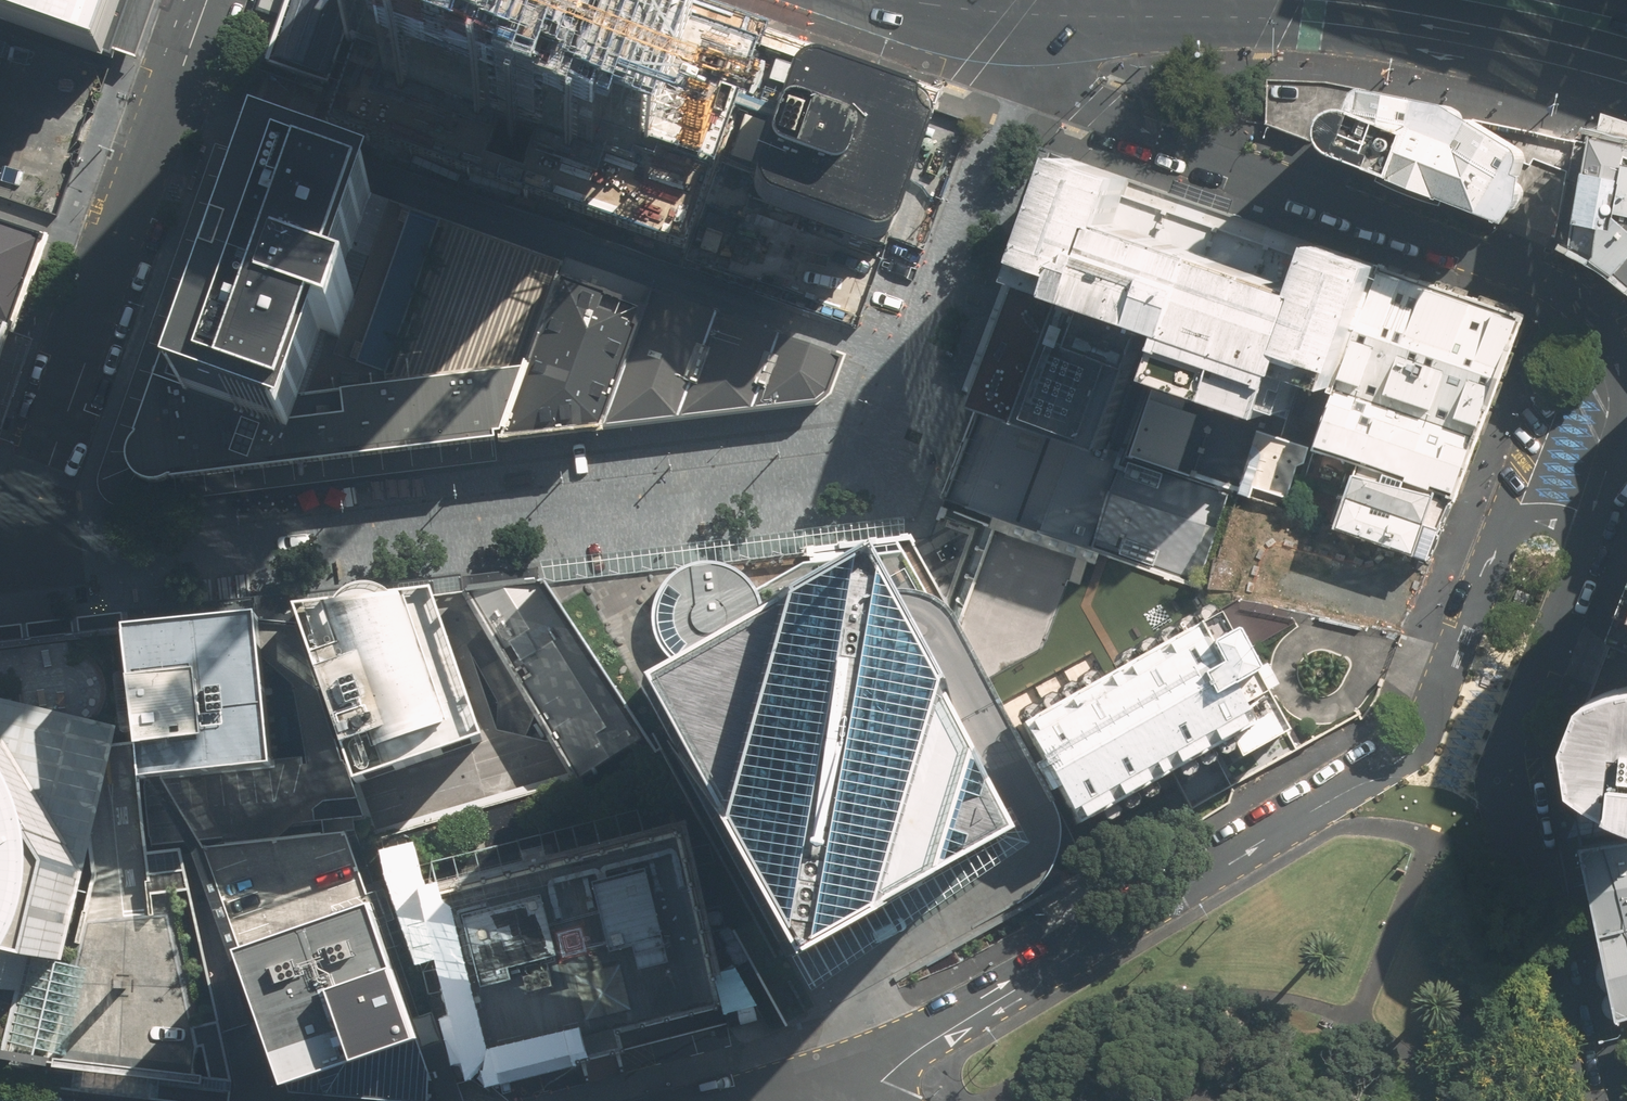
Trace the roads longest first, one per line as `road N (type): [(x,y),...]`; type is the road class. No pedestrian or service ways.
road 1 (residential): [(864,1100),(934,1039),(1407,756),(1435,718),(1513,534),(1541,519),(1593,535)]
road 2 (residential): [(911,360),(883,442),(860,469),(40,561)]
road 3 (residential): [(173,108),(911,360)]
road 4 (residential): [(1094,0),(1085,95),(1556,272),(1599,313),(1626,371)]
road 5 (residential): [(1593,535),(1510,734),(1506,762),(1515,836),(1581,1100)]
road 6 (residential): [(40,561),(36,501),(43,474),(173,108)]
road 7 (residential): [(1094,0),(972,205),(911,360)]
road 8 (secondary): [(1455,0),(1626,36)]

